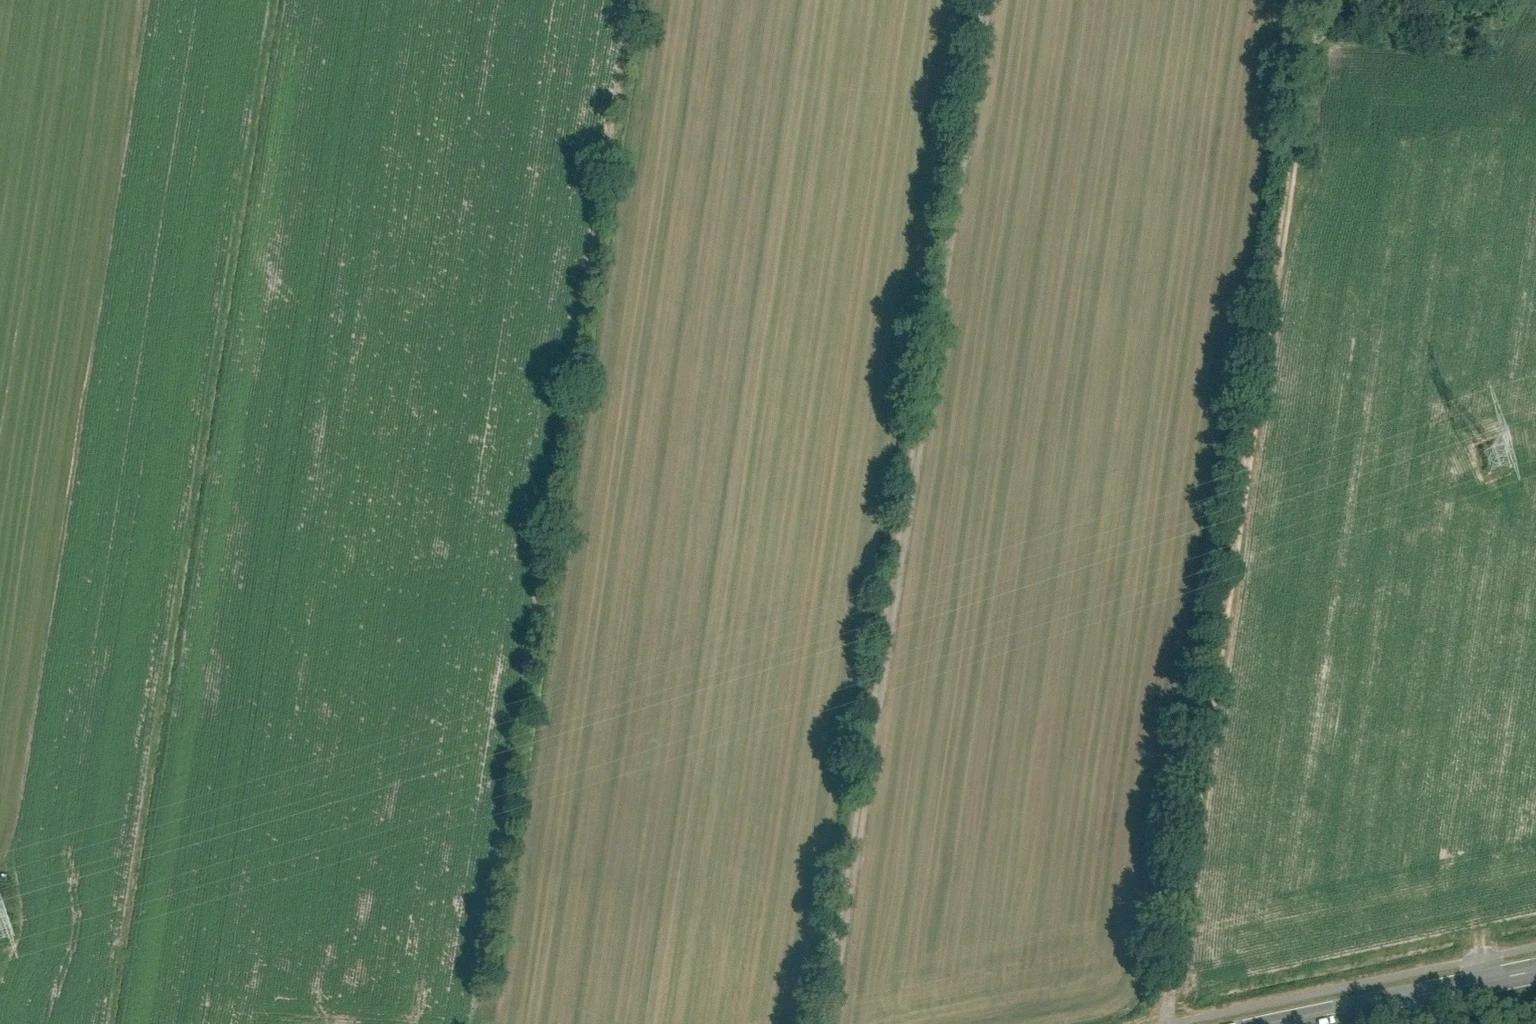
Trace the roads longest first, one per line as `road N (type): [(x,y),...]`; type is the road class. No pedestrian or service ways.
road 1 (track): [(822,1023),(981,0)]
road 2 (secondary): [(1288,1023),(1535,972)]

